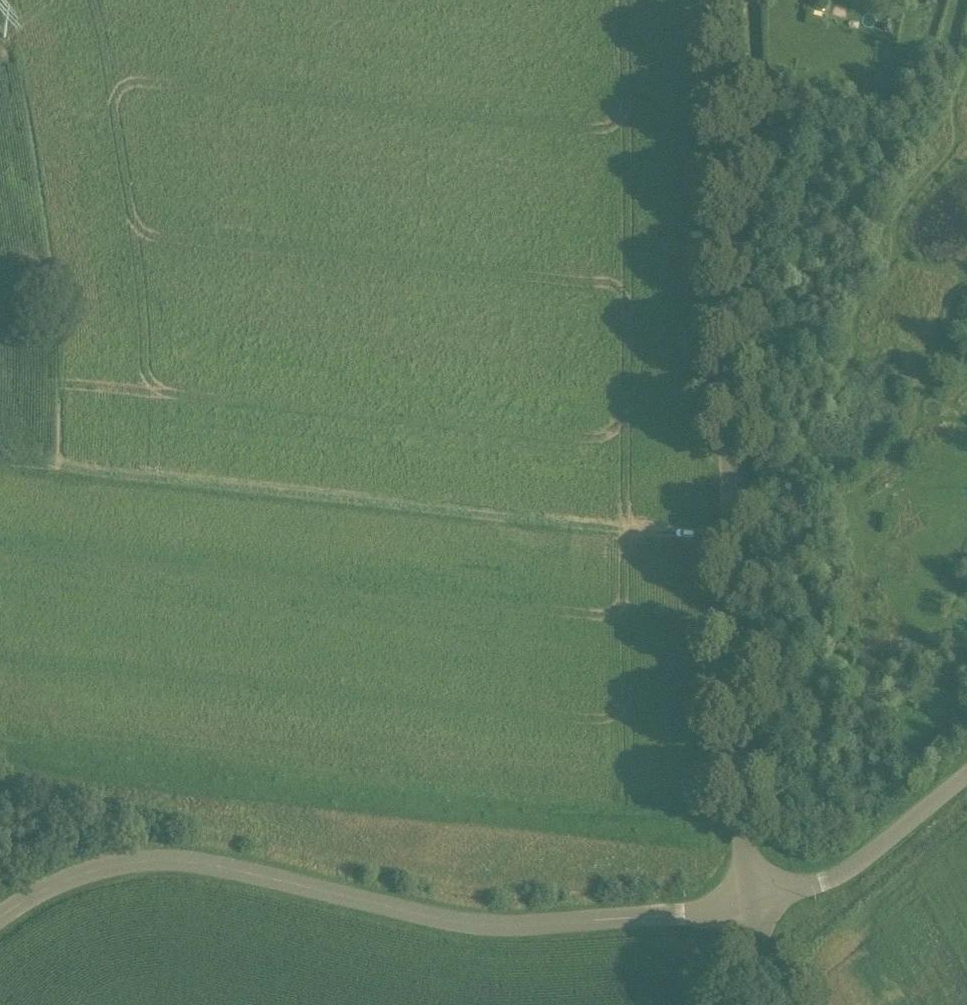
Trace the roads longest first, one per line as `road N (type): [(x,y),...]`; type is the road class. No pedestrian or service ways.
road 1 (unclassified): [(751,902),(739,772),(721,0)]
road 2 (unclassified): [(0,917),(26,898),(109,868),(165,863),(504,926),(751,902)]
road 3 (unclassified): [(966,775),(840,878),(751,902)]

